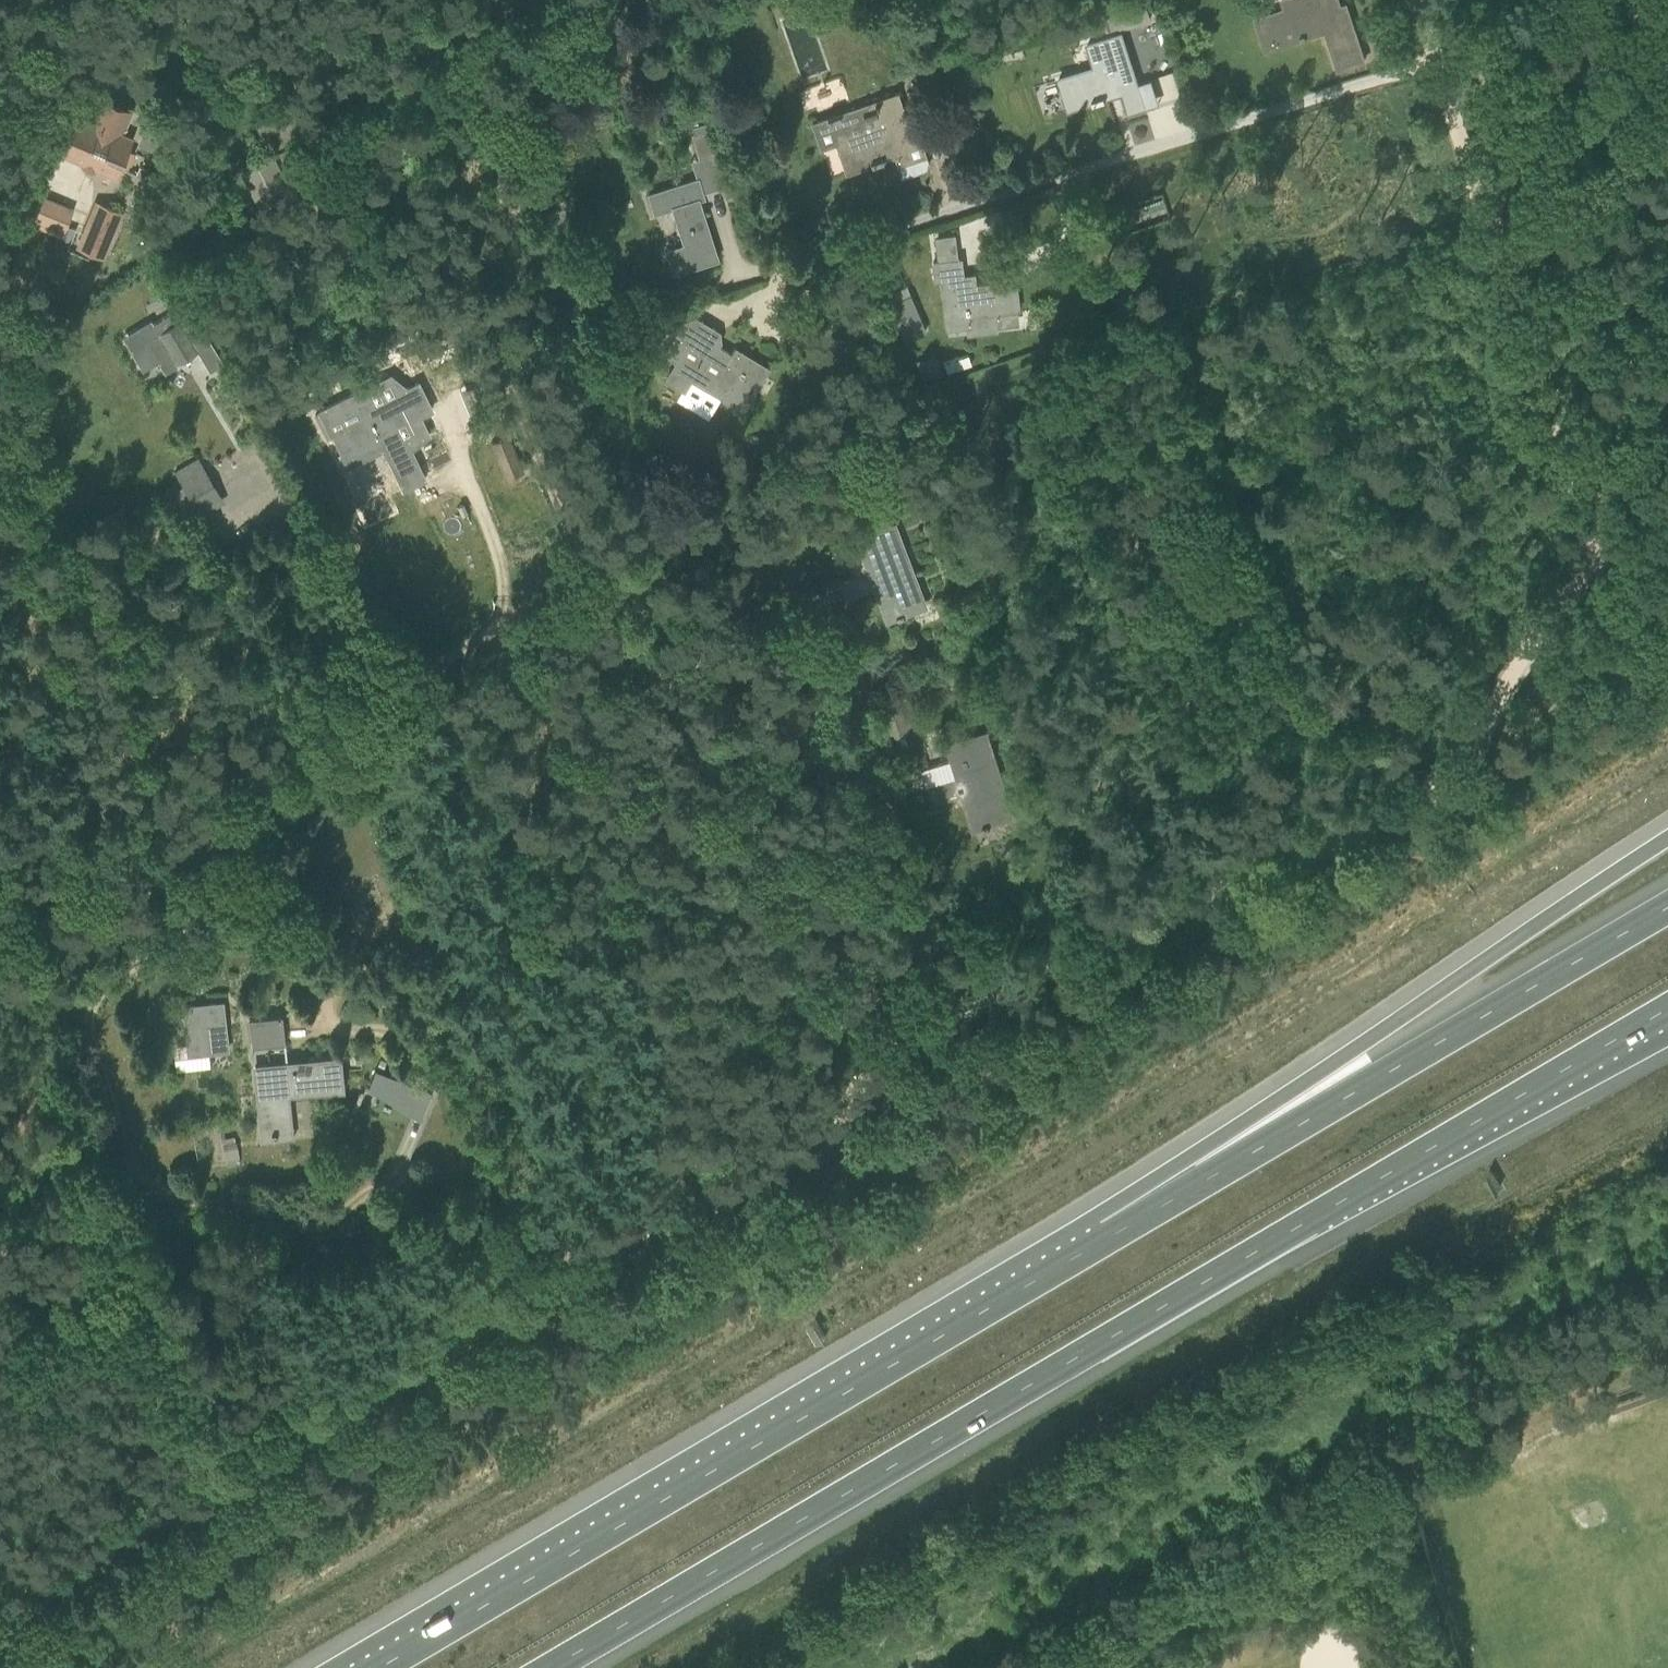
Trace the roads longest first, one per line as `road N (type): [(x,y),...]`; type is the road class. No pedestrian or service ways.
road 1 (track): [(0,1607),(303,1425),(799,1147),(950,1008),(1404,806),(1450,773),(1509,672),(1593,574),(1667,512)]
road 2 (motorway): [(556,1667),(1320,1211),(1667,1014)]
road 3 (track): [(1593,574),(1434,59),(772,267)]
road 4 (track): [(1159,918),(946,396),(1076,343),(1480,212)]
road 5 (motorway): [(1107,1241),(388,1667)]
road 6 (track): [(578,1273),(404,823),(391,757),(399,706),(298,522)]
road 7 (motorway): [(1667,839),(1270,1108),(1107,1241)]
road 8 (motorway): [(1667,911),(1107,1241)]
road 9 (track): [(950,1008),(864,700)]

